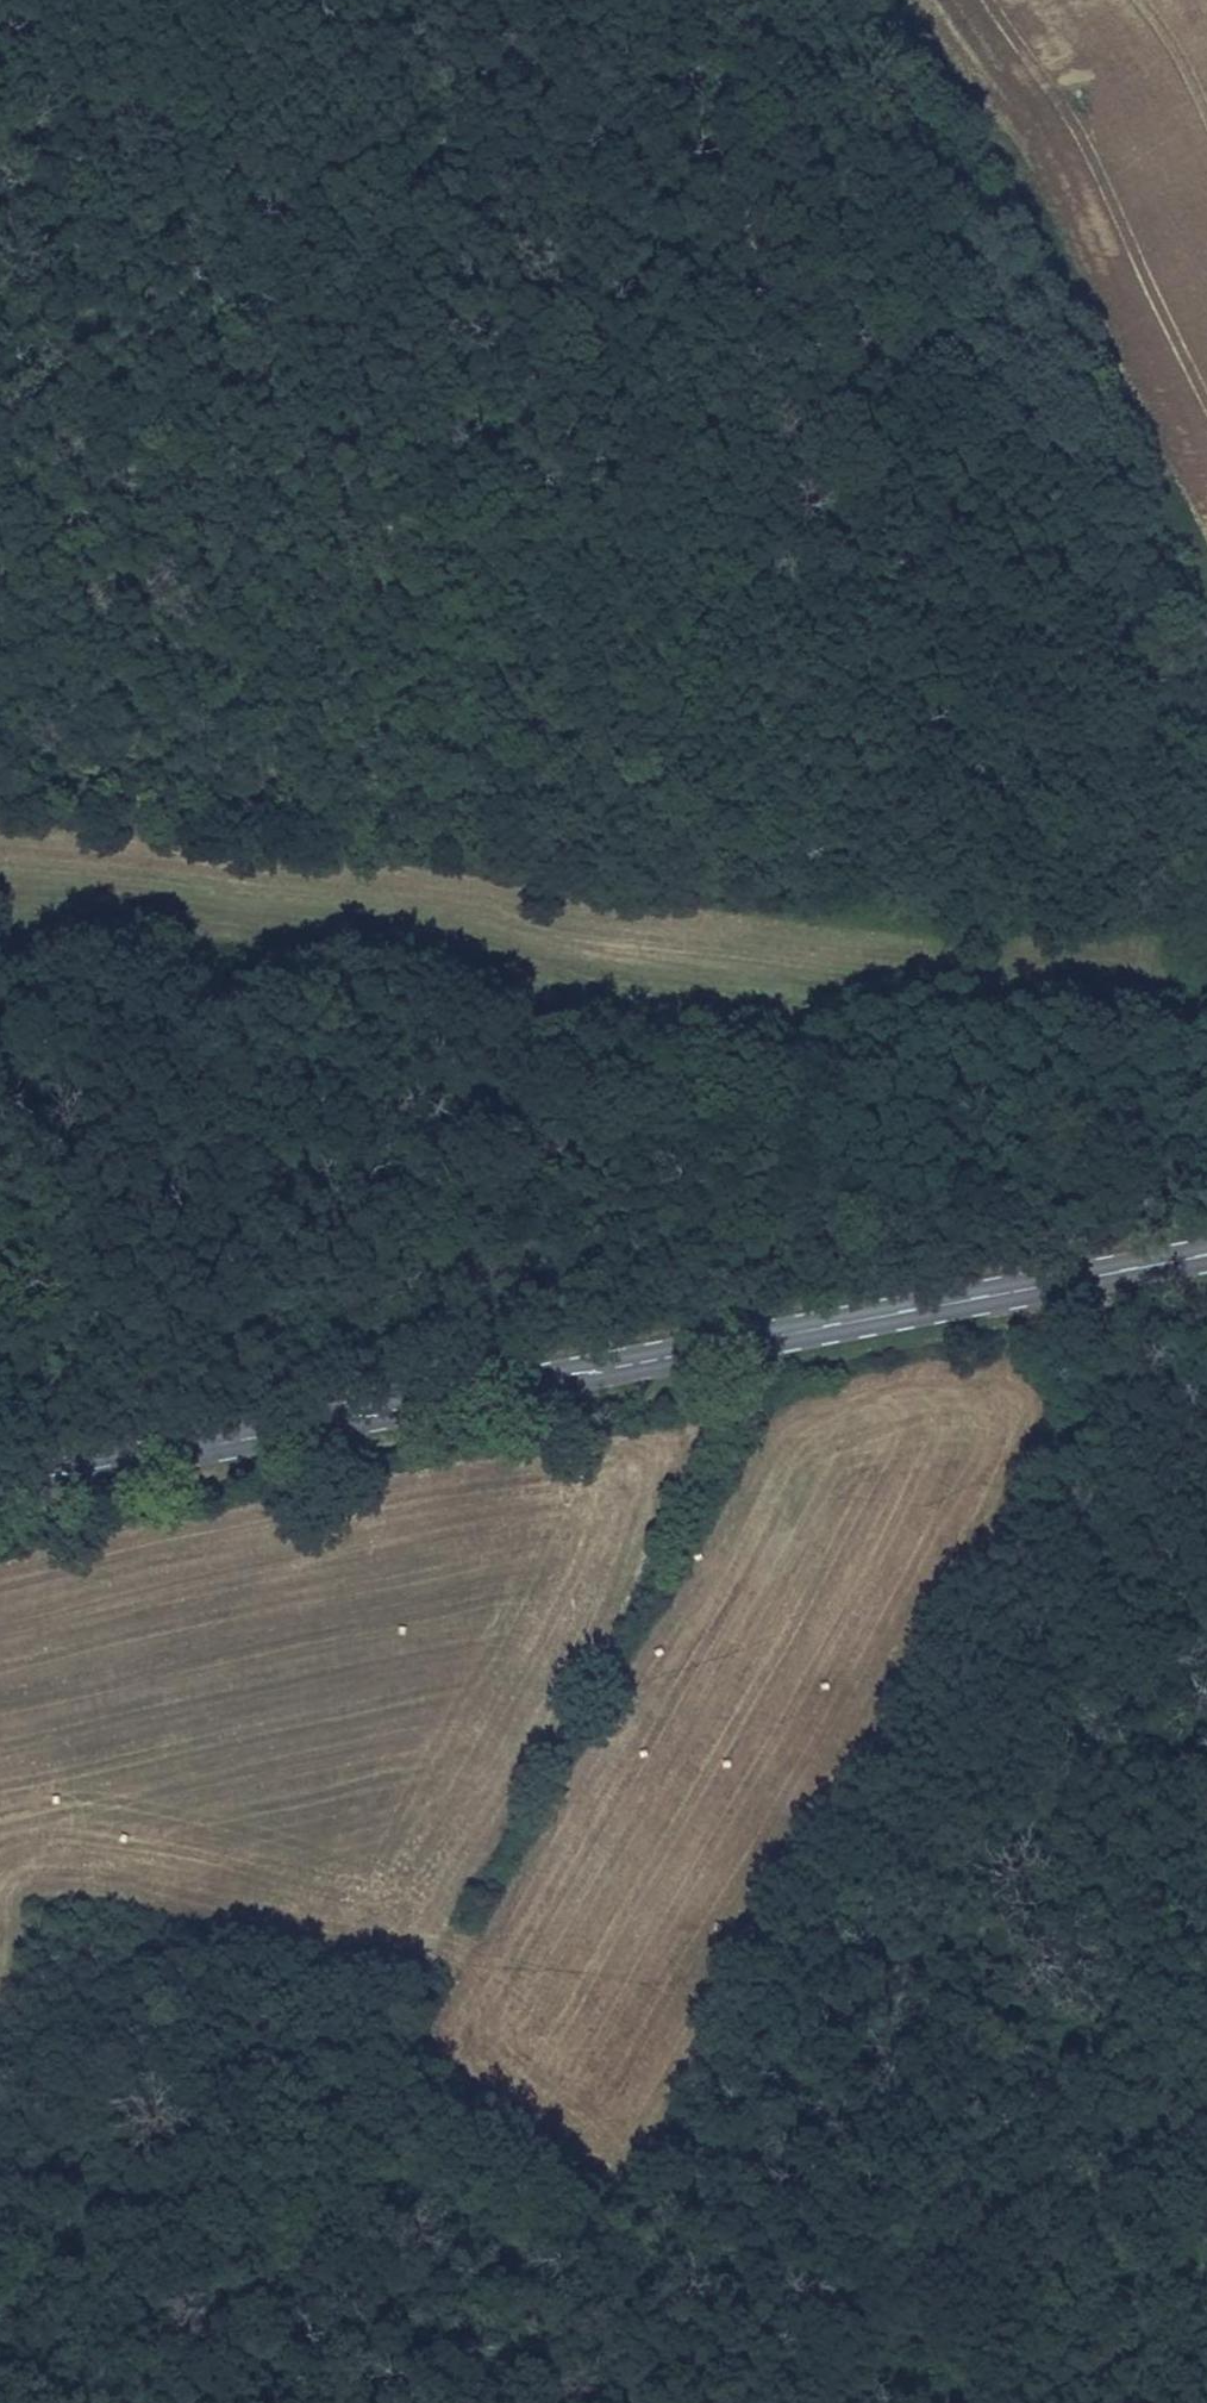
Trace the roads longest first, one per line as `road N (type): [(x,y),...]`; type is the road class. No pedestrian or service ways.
road 1 (primary): [(0,1487),(1206,1257)]

